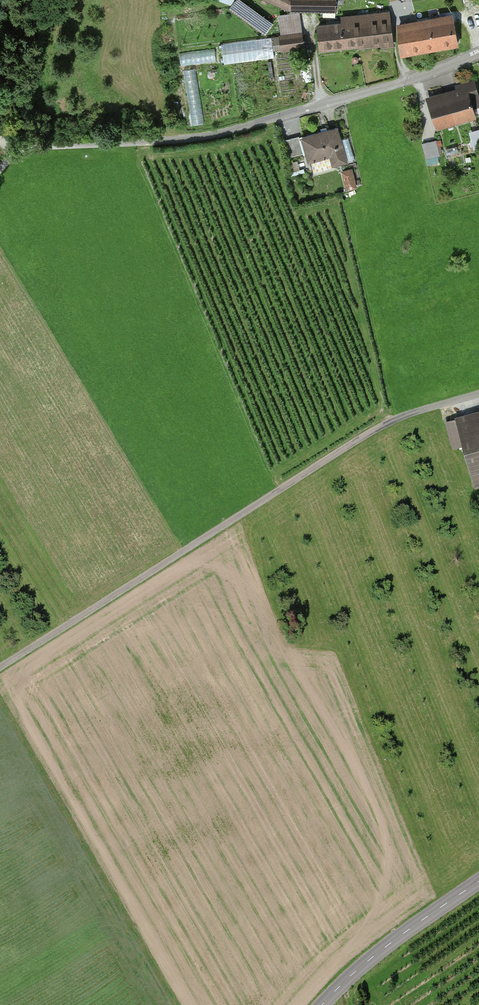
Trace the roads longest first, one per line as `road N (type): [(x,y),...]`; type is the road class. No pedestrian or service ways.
road 1 (residential): [(0,667),(371,431),(478,393)]
road 2 (residential): [(35,146),(223,133),(478,52)]
road 3 (tertiary): [(478,880),(386,946),(323,1004)]

